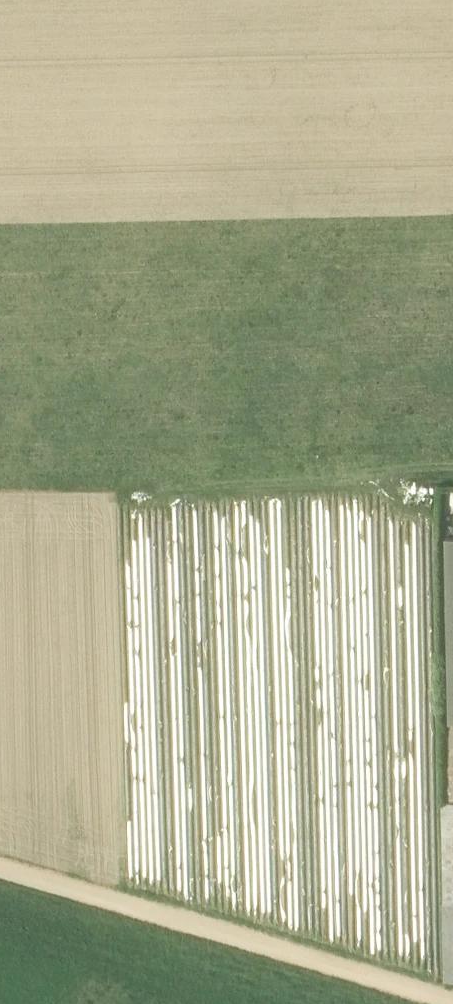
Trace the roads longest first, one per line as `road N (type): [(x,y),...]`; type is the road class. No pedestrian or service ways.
road 1 (track): [(452,999),(0,869)]

